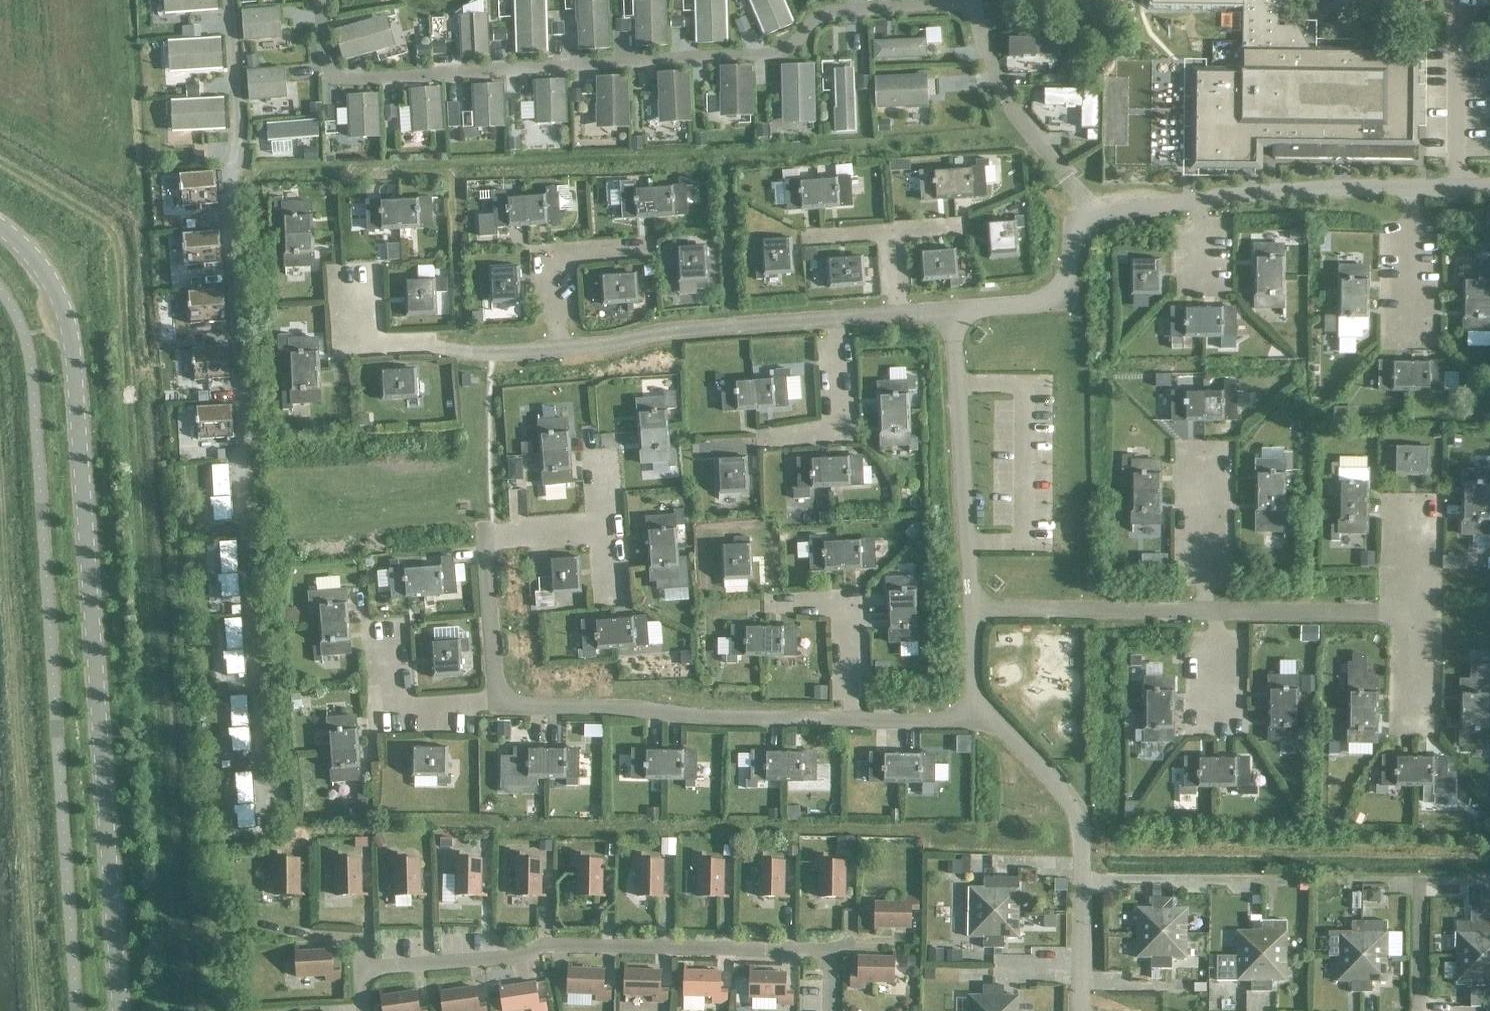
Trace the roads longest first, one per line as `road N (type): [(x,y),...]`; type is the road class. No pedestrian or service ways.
road 1 (unclassified): [(0,227),(36,261),(70,331),(120,1010)]
road 2 (residential): [(855,725),(497,708),(492,538),(606,532)]
road 3 (residential): [(829,1010),(831,951),(549,945),(512,956),(363,967)]
road 4 (residential): [(972,614),(1413,614)]
road 5 (residential): [(1489,187),(1327,188),(1096,216)]
road 6 (residential): [(897,314),(672,329),(559,347)]
road 7 (residential): [(1083,1010),(1082,828),(1069,803),(994,723)]
road 8 (residential): [(972,614),(951,311)]
road 9 (residential): [(559,347),(489,354),(368,340),(367,294)]
road 10 (residential): [(1096,216),(1073,240),(1070,282),(1050,298),(951,311)]
road 11 (residential): [(559,347),(554,256),(642,247)]
road 12 (residential): [(994,723),(855,725)]
road 13 (residential): [(1424,879),(1421,1010)]

